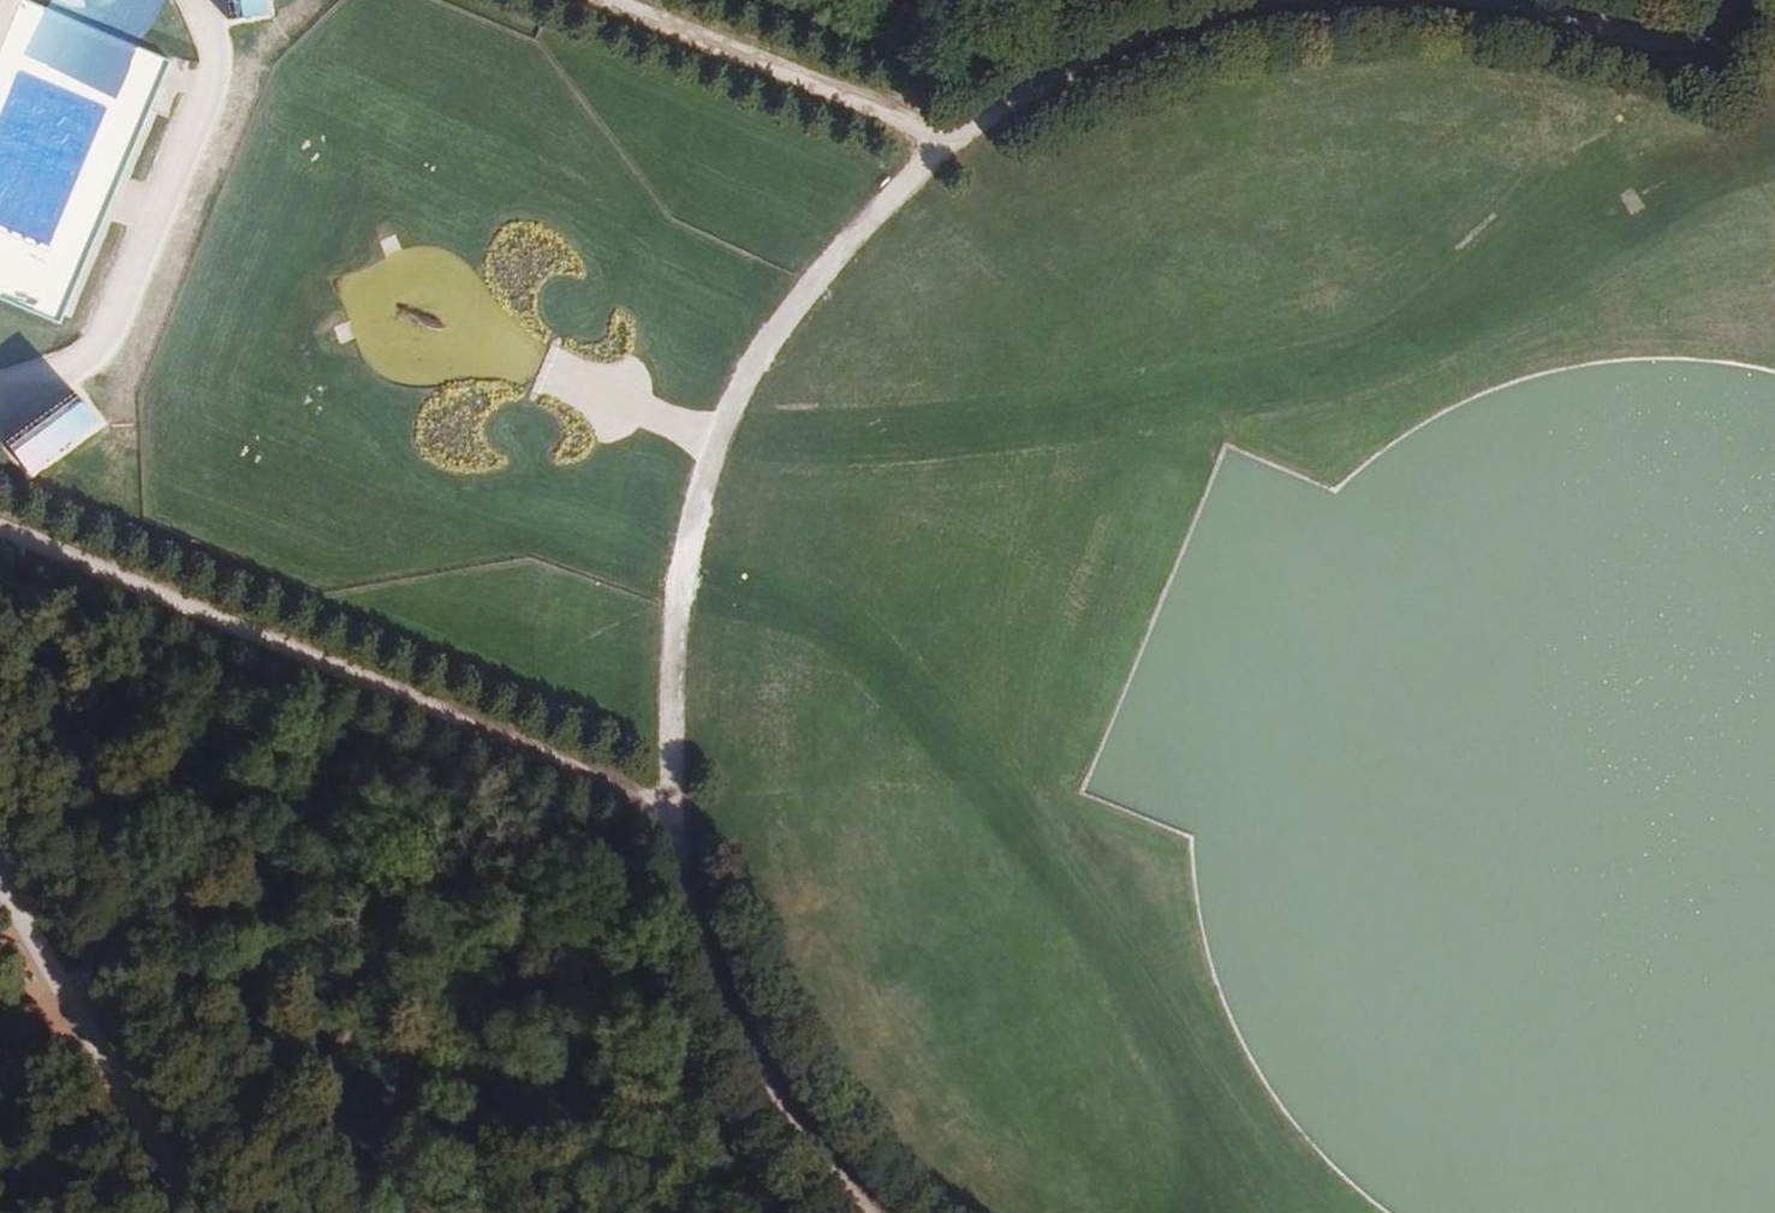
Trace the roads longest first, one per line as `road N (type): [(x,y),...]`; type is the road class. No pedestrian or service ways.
road 1 (track): [(1292,0),(1173,26),(1095,55),(948,143),(860,223),(807,287),(763,356),(713,465),(682,581),(672,674),(686,850),(718,959),(753,1035),(820,1140),(886,1212)]
road 2 (track): [(0,535),(680,816)]
road 3 (track): [(0,886),(199,1212)]
road 4 (track): [(948,143),(610,0)]
road 5 (track): [(1698,0),(1678,52),(1474,0)]

